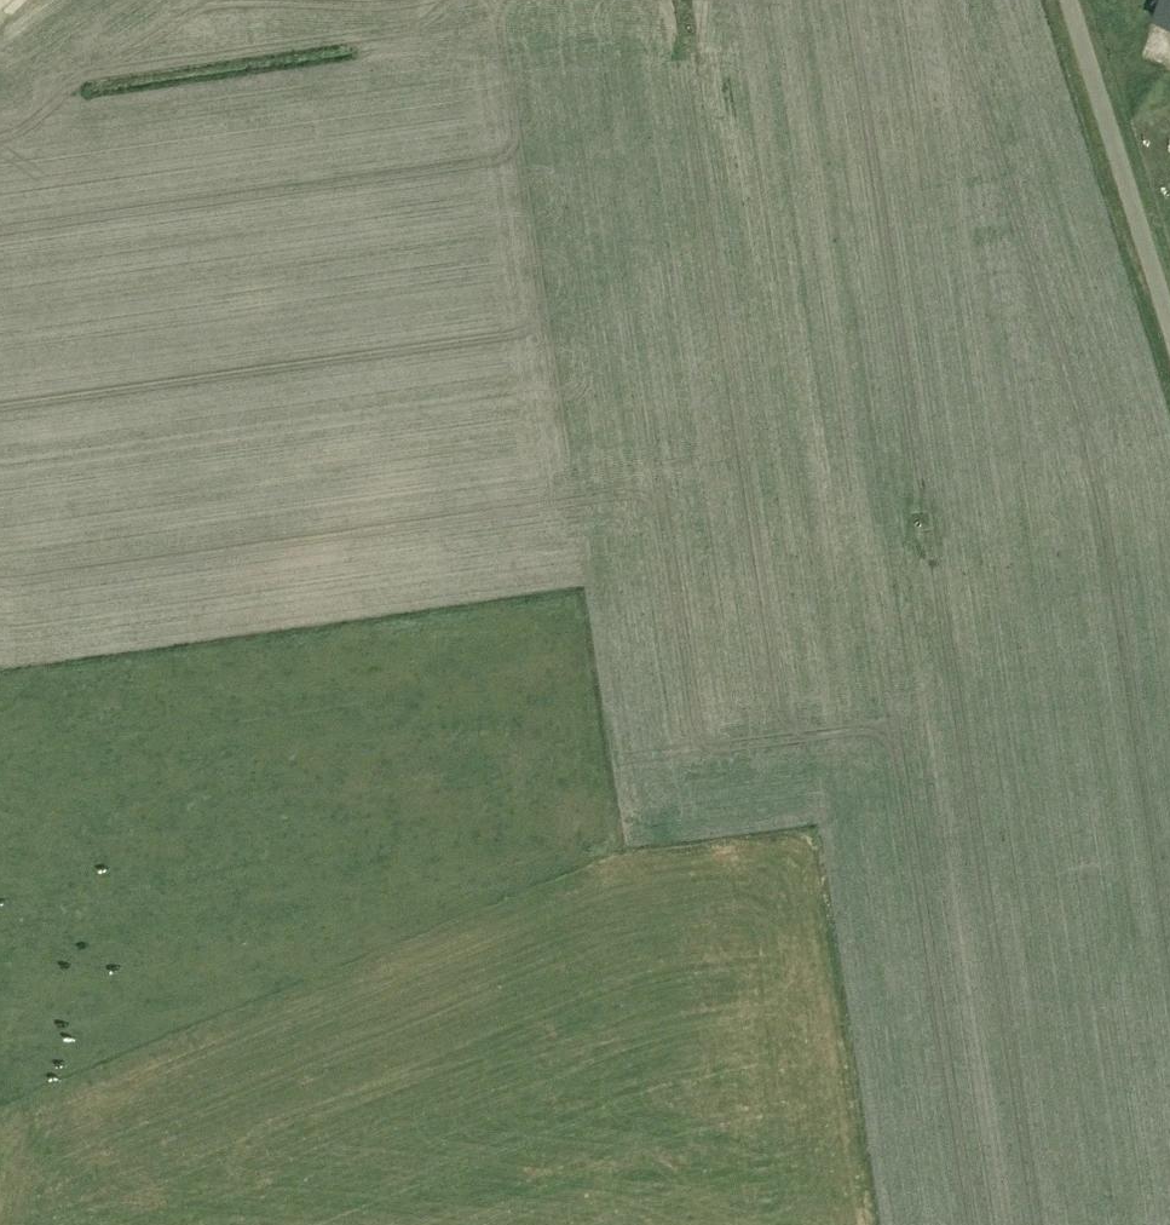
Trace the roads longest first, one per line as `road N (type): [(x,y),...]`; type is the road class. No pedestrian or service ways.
road 1 (unclassified): [(1169,338),(1068,0)]

